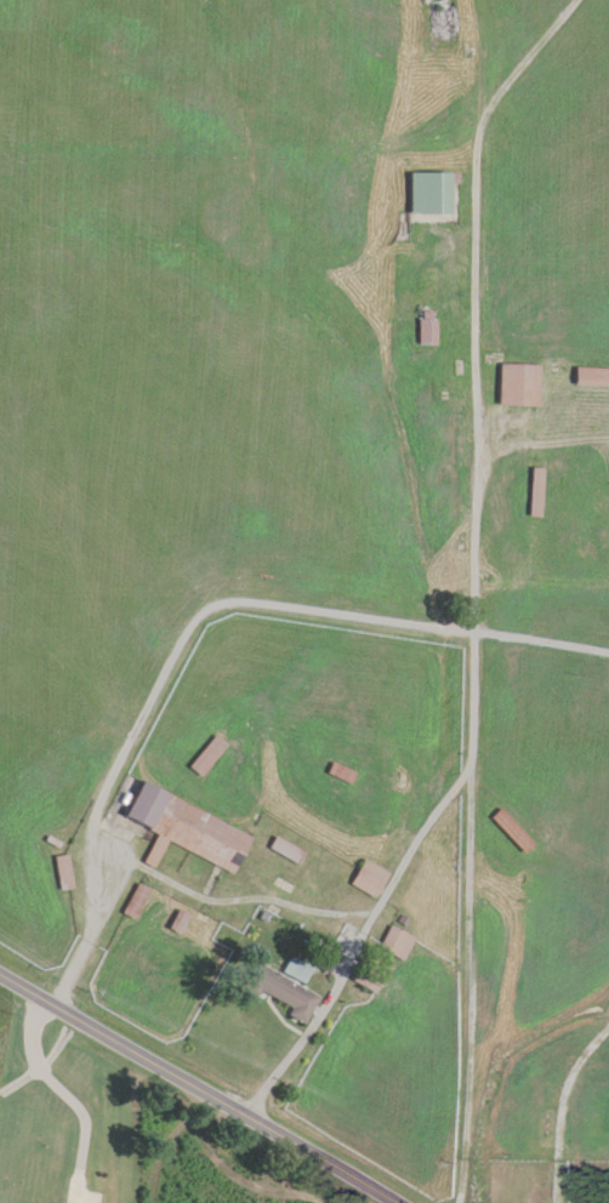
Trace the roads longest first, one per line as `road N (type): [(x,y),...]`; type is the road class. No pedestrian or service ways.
road 1 (residential): [(52,1007),(91,920),(107,910),(342,906),(394,861),(465,762),(473,745),(490,478),(466,238)]
road 2 (secondary): [(397,1202),(0,975)]
road 3 (residential): [(465,762),(529,827),(608,865)]

